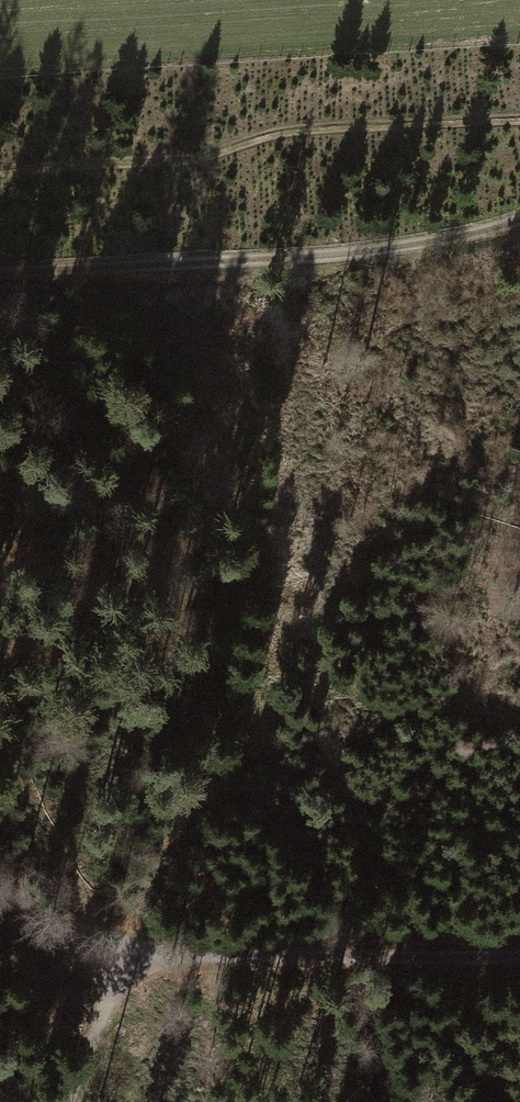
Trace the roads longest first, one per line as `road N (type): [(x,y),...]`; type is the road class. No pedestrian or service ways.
road 1 (track): [(0,894),(130,957),(519,953)]
road 2 (track): [(519,122),(263,133),(192,162),(0,172)]
road 3 (track): [(0,271),(438,248),(519,223)]
road 4 (track): [(71,1101),(130,957)]

